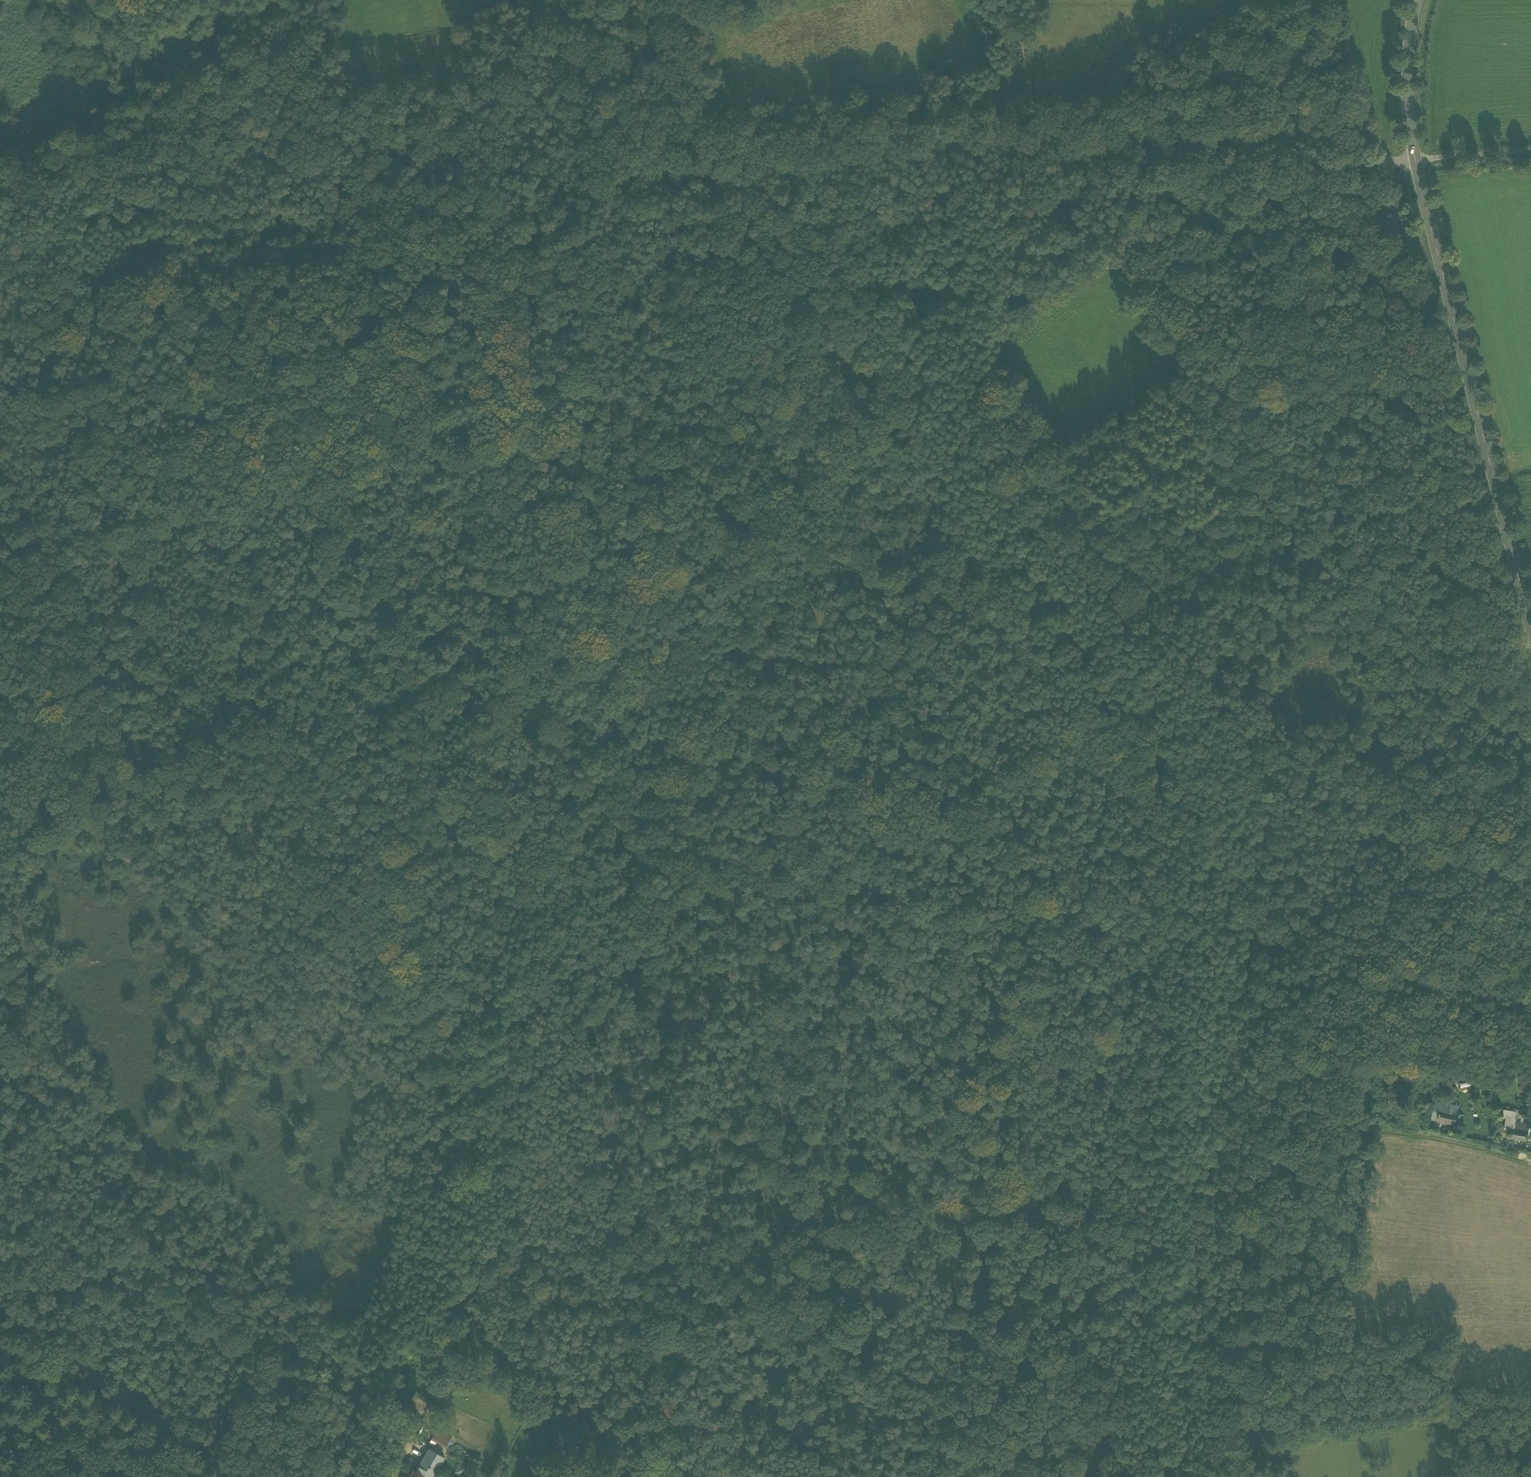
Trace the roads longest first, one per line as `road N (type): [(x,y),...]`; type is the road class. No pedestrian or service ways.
road 1 (track): [(924,1476),(965,1358),(1027,889),(867,923),(827,1107)]
road 2 (tertiary): [(1530,633),(1414,158)]
road 3 (track): [(0,1338),(258,1476)]
road 4 (track): [(568,228),(570,171),(608,128),(539,95),(519,103),(495,87)]
road 5 (unclassified): [(1387,162),(1330,0)]
road 6 (tertiary): [(1414,158),(1407,84),(1417,0)]
road 7 (track): [(608,128),(720,121),(733,102)]

